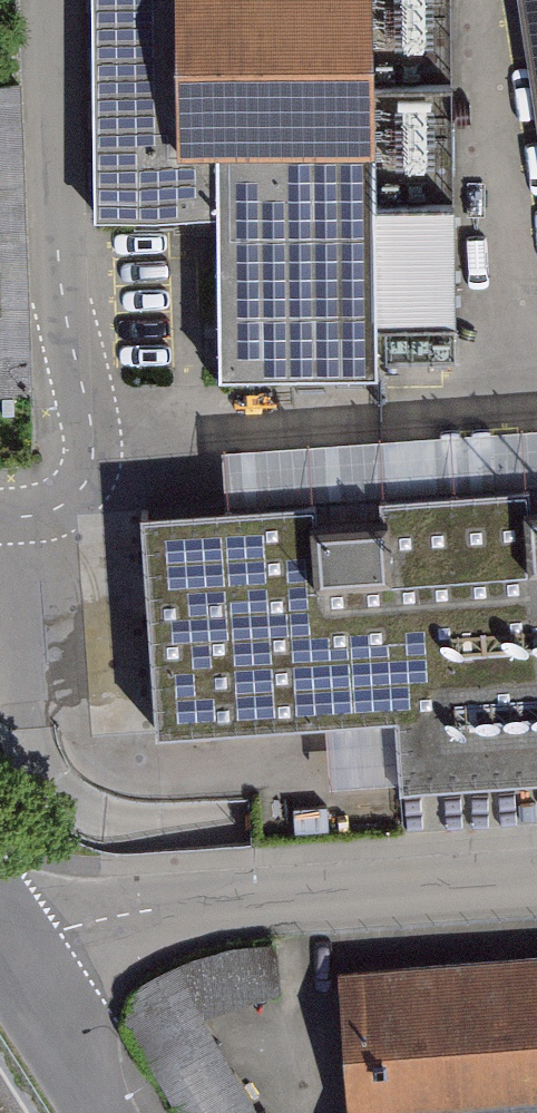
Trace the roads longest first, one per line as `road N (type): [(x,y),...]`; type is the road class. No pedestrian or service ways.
road 1 (unclassified): [(50,0),(58,249),(94,458),(74,499),(36,516),(0,518)]
road 2 (residential): [(536,882),(153,911),(53,935),(6,960)]
road 3 (unclassified): [(6,960),(101,1112)]

